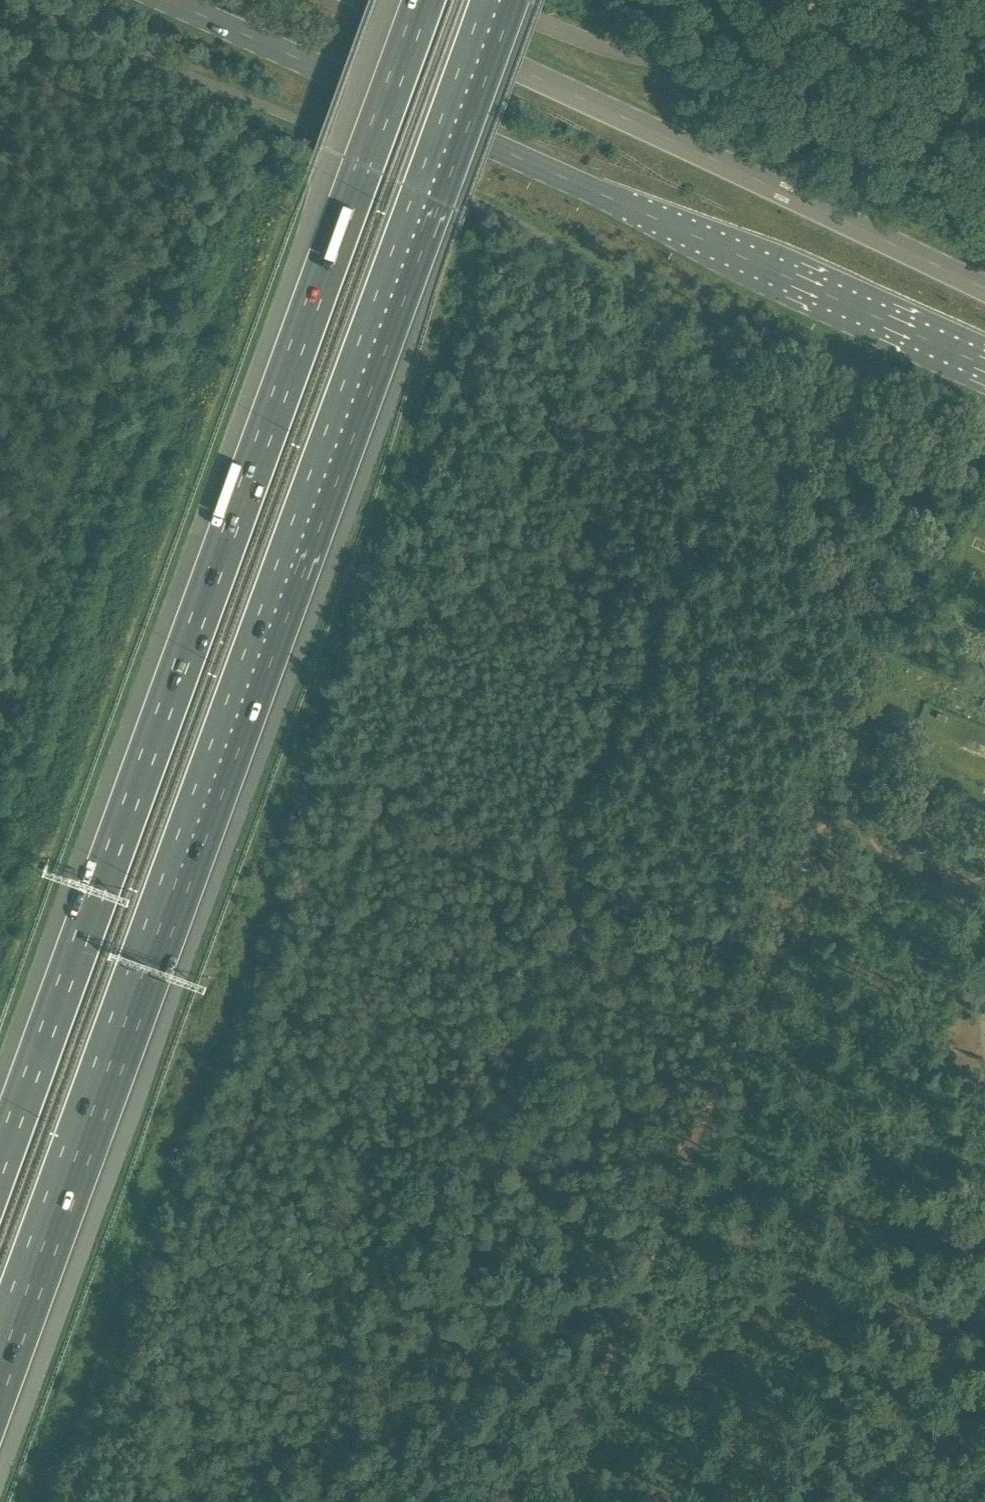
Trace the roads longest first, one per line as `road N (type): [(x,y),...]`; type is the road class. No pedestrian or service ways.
road 1 (motorway): [(0,1364),(500,0)]
road 2 (motorway): [(423,0),(0,1164)]
road 3 (primary): [(169,0),(984,367)]
road 4 (primary): [(984,288),(371,0)]

